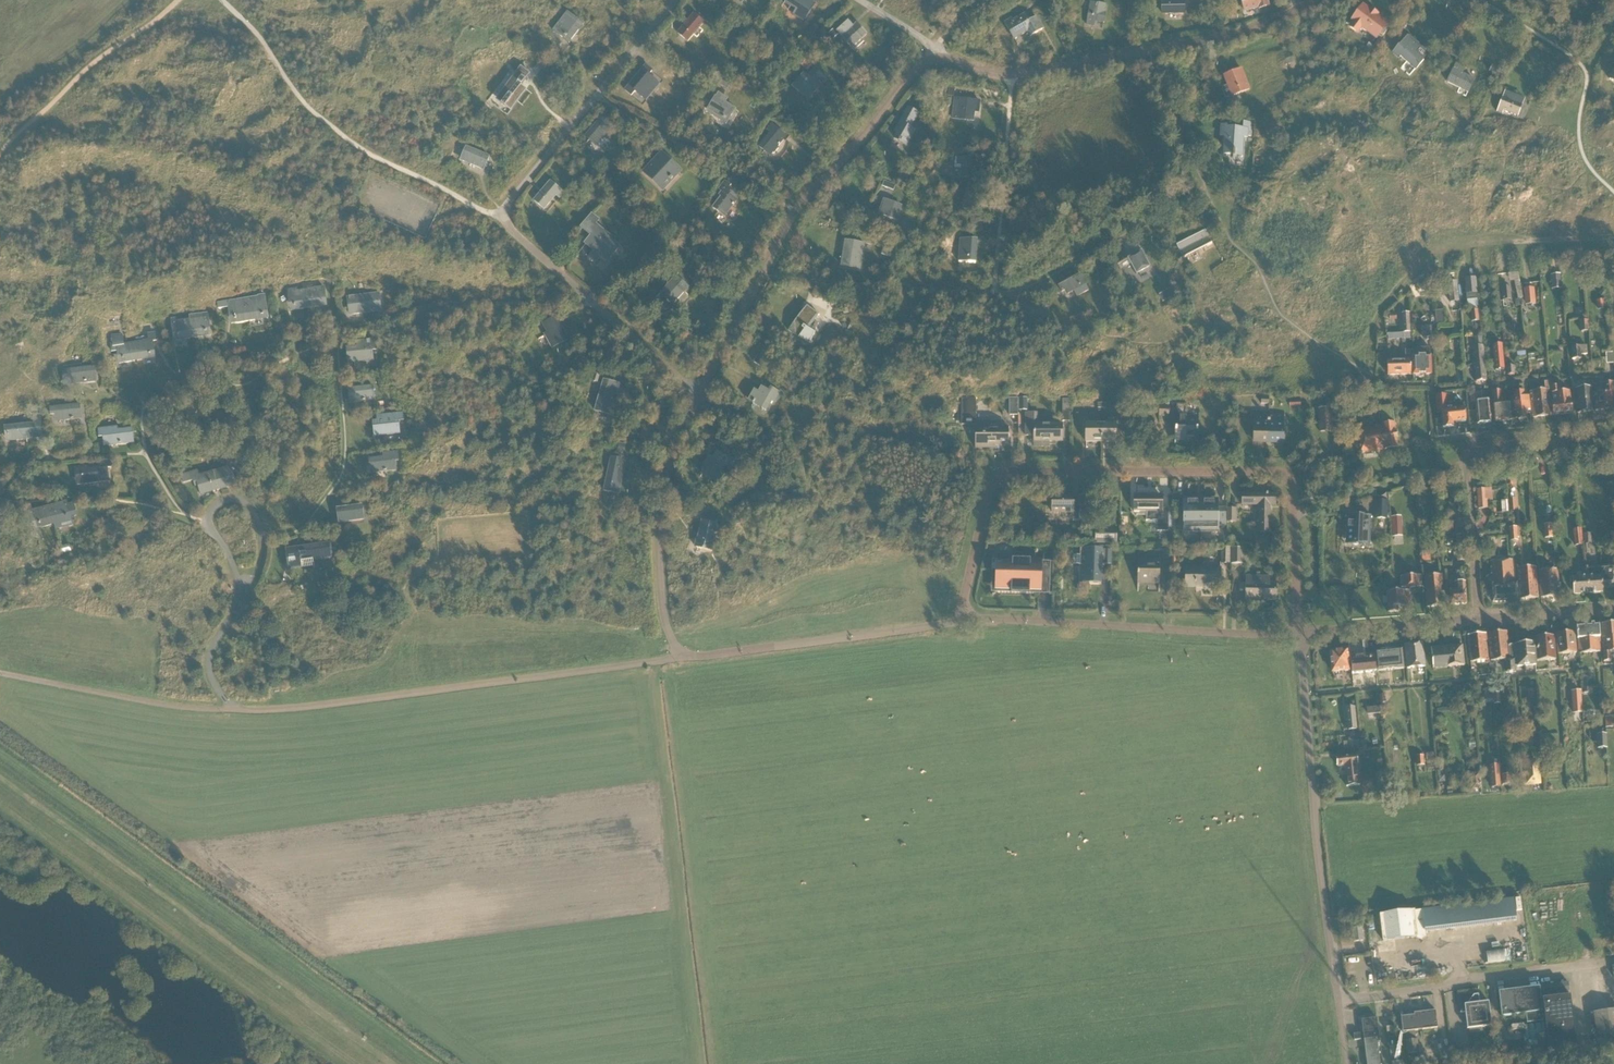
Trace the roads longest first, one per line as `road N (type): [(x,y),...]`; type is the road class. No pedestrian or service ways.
road 1 (residential): [(961,623),(987,501),(1007,472),(1278,472),(1294,501),(1300,634)]
road 2 (residential): [(698,398),(500,217),(678,0)]
road 3 (track): [(0,774),(395,1063)]
road 4 (unclassified): [(233,710),(691,659)]
road 5 (residential): [(698,398),(798,212),(927,60),(939,58)]
road 6 (residential): [(939,58),(1005,81),(1209,41),(1320,0)]
road 7 (unclassified): [(1338,1000),(1300,634)]
road 8 (unclassified): [(961,623),(1300,634)]
road 9 (residential): [(1478,619),(1465,469),(1476,454),(1613,436)]
road 10 (residential): [(691,659),(664,623),(659,516),(664,468),(698,398)]
road 11 (unclassified): [(1338,1000),(1613,961)]
road 12 (unclassified): [(691,659),(961,623)]
road 13 (unclassified): [(233,710),(0,672)]
road 14 (residential): [(241,599),(263,562),(263,536),(244,503),(225,500),(208,523),(239,582)]
road 15 (unclassified): [(1300,634),(1478,619)]
road 16 (unclassified): [(1478,619),(1613,609)]
road 17 (residential): [(1479,0),(1586,70)]
road 18 (residential): [(233,710),(209,662),(241,599)]

